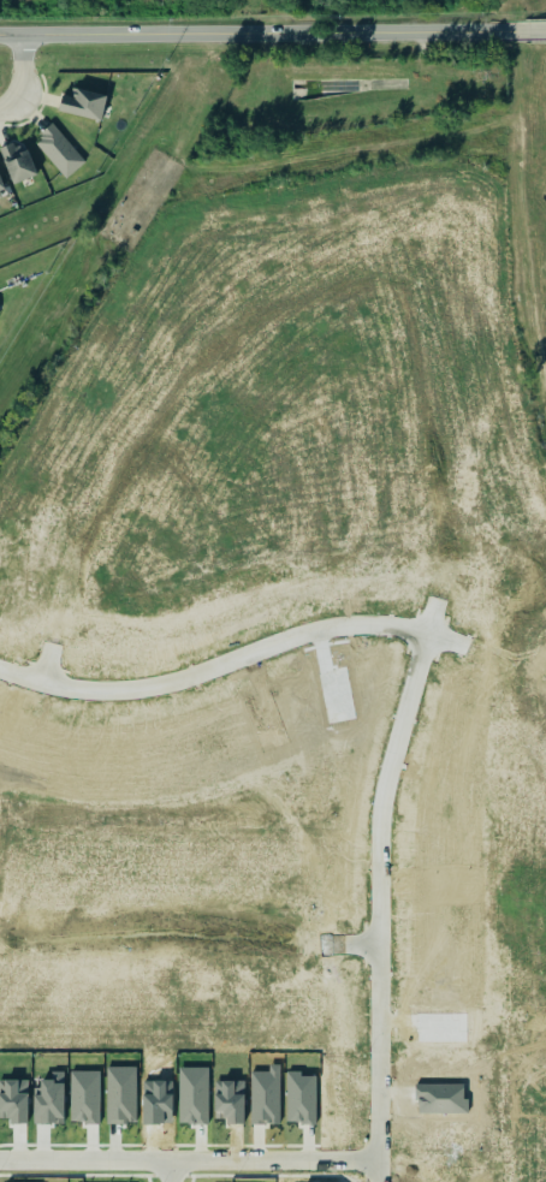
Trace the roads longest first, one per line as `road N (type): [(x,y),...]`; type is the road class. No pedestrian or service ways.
road 1 (residential): [(0,674),(112,695),(200,677),(340,629),(422,638),(385,792),(379,1055)]
road 2 (residential): [(41,685),(87,540),(196,357),(243,313),(289,296),(400,284)]
road 3 (tertiary): [(0,37),(510,32)]
road 4 (residential): [(0,1158),(380,1159),(379,1055)]

